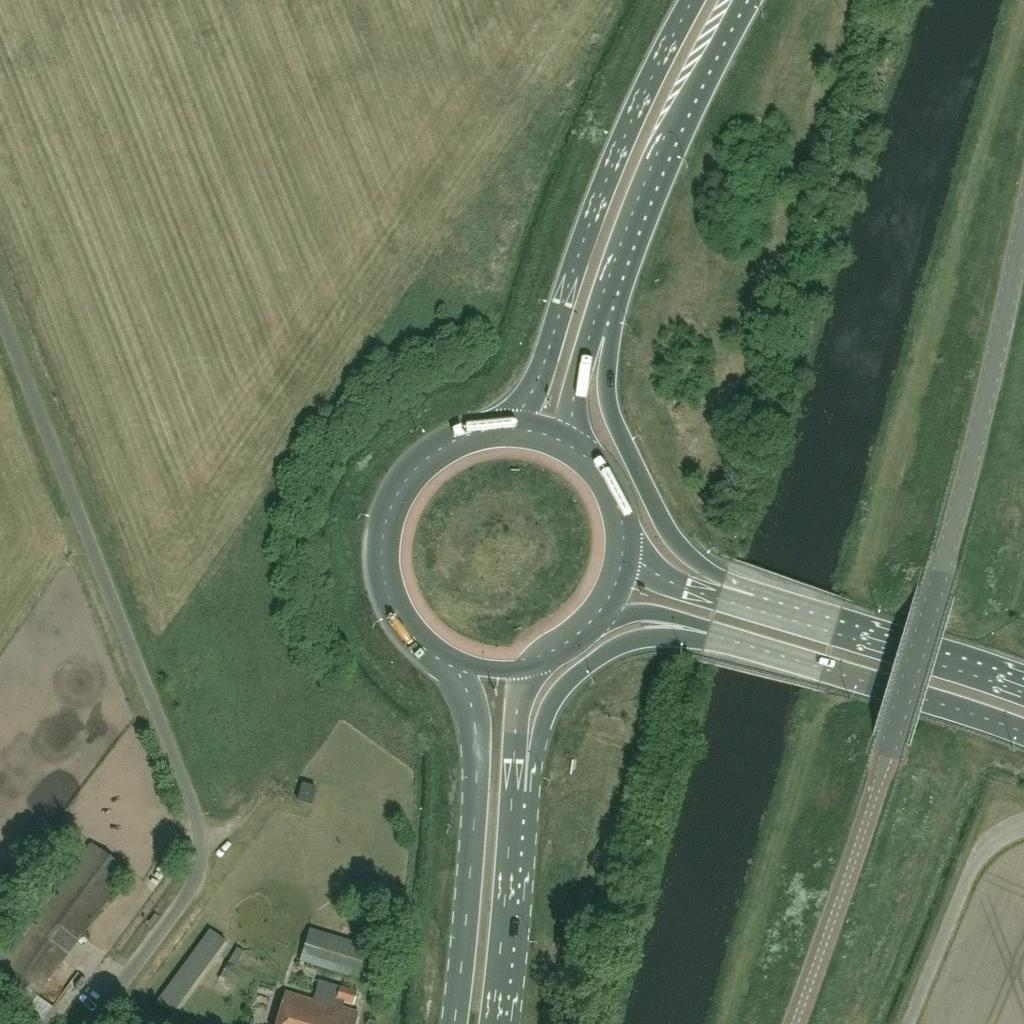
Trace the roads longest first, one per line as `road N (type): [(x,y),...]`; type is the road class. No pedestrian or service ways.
road 1 (tertiary): [(796,1023),(941,572),(1023,229)]
road 2 (unclassified): [(91,1023),(186,893),(203,847),(0,310)]
road 3 (trunk): [(694,0),(608,175),(545,361),(511,428)]
road 4 (trunk): [(597,335),(623,248),(741,0)]
road 5 (trunk): [(455,668),(475,722),(476,782),(453,1023)]
road 6 (trunk): [(511,428),(467,435),(425,460),(398,492),(383,534),(382,570),(396,611),(422,647),(455,668)]
road 7 (trunk): [(710,628),(1023,725)]
road 8 (trunk): [(1023,686),(721,593)]
road 9 (trunk): [(721,593),(665,526),(630,455),(610,409),(597,335)]
road 10 (trunk): [(513,792),(553,700),(582,670),(625,642),(710,628)]
road 11 (trunk): [(493,1023),(513,792)]
road 12 (trunk): [(513,792),(517,711),(535,667)]
road 13 (trunk): [(581,454),(573,401),(597,335)]

